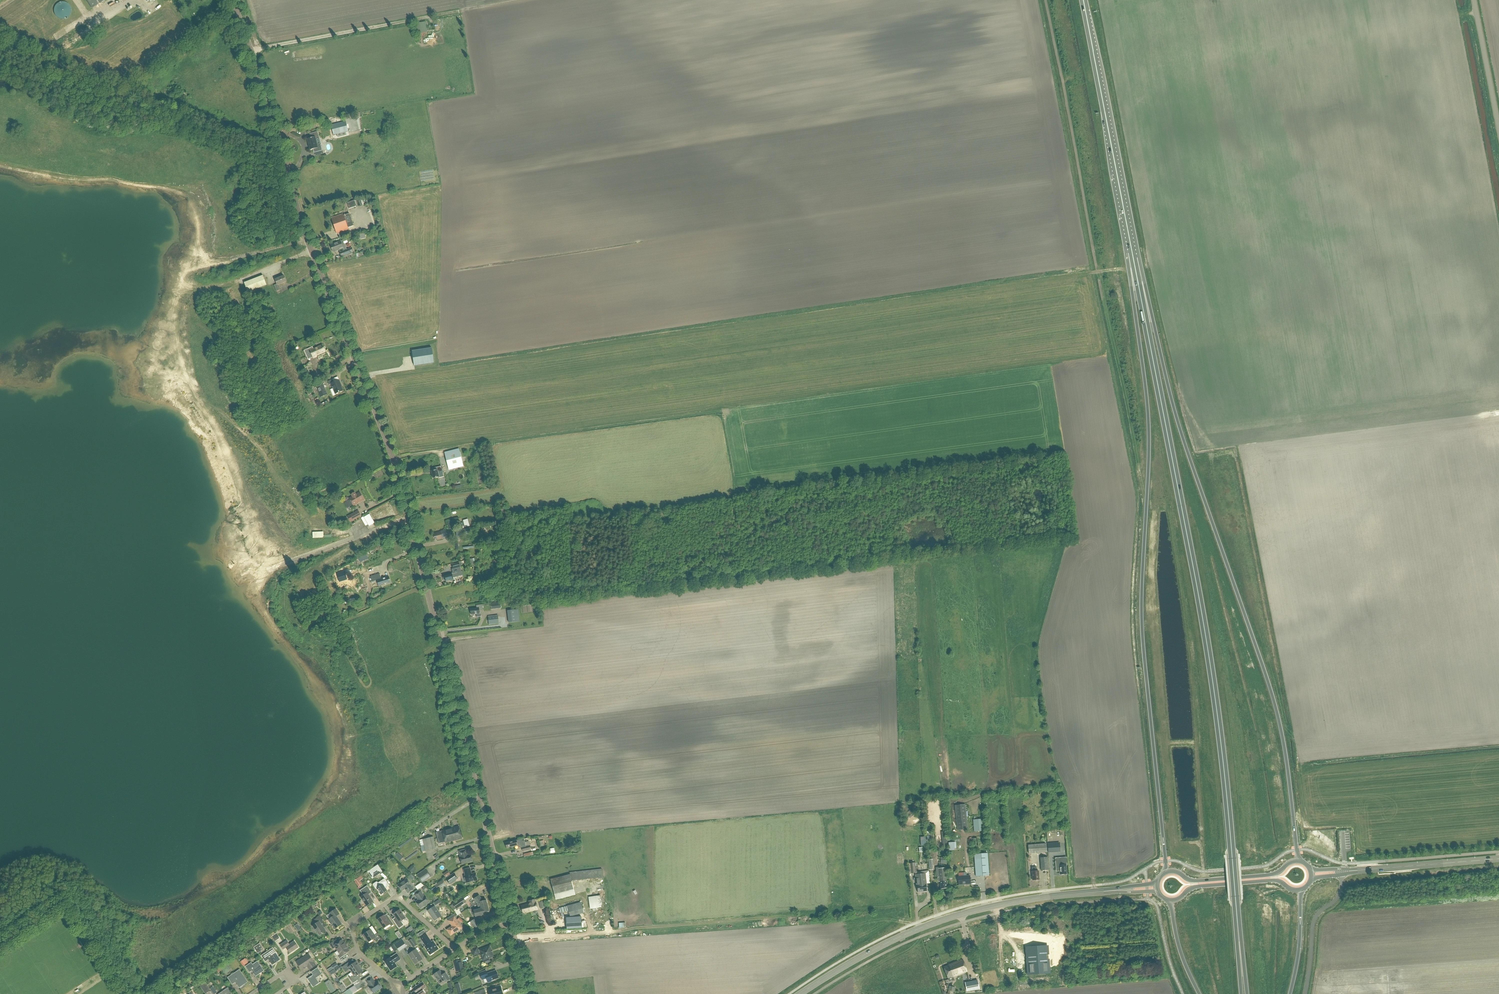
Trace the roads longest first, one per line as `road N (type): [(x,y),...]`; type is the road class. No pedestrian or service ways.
road 1 (tertiary): [(510,923),(394,456),(308,241),(232,0)]
road 2 (trunk): [(1238,924),(1199,592),(1133,256)]
road 3 (trunk): [(1301,861),(1274,700),(1177,420),(1133,256)]
road 4 (trunk): [(1133,256),(1149,441),(1143,637),(1166,872)]
road 5 (secondary): [(800,993),(885,944),(956,915),(1117,890)]
road 6 (trunk): [(1133,256),(1083,0)]
road 7 (track): [(250,49),(458,12)]
road 8 (secondary): [(1358,871),(1498,859)]
road 9 (secondary): [(1301,861),(1274,875),(1191,881),(1166,872)]
road 10 (secondary): [(1170,901),(1193,887),(1275,880),(1302,890)]
road 11 (unclassified): [(1498,128),(1474,0)]
road 12 (residential): [(353,926),(394,898),(454,949)]

